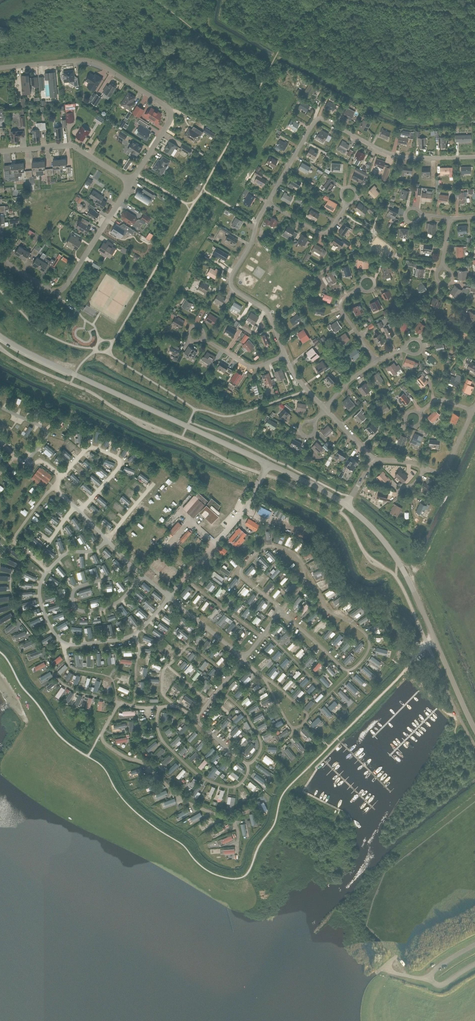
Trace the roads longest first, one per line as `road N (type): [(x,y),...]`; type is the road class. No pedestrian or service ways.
road 1 (tertiary): [(346,505),(0,335)]
road 2 (residential): [(130,182),(168,123),(166,105),(89,61),(0,67)]
road 3 (residential): [(0,259),(62,290),(130,182)]
road 4 (residential): [(285,355),(268,313),(230,282),(267,202)]
road 5 (residential): [(474,157),(399,157),(325,119),(313,122)]
road 6 (residential): [(130,182),(74,146),(0,151)]
road 7 (tertiary): [(425,617),(391,550),(346,505)]
road 8 (tertiary): [(425,617),(474,728)]

